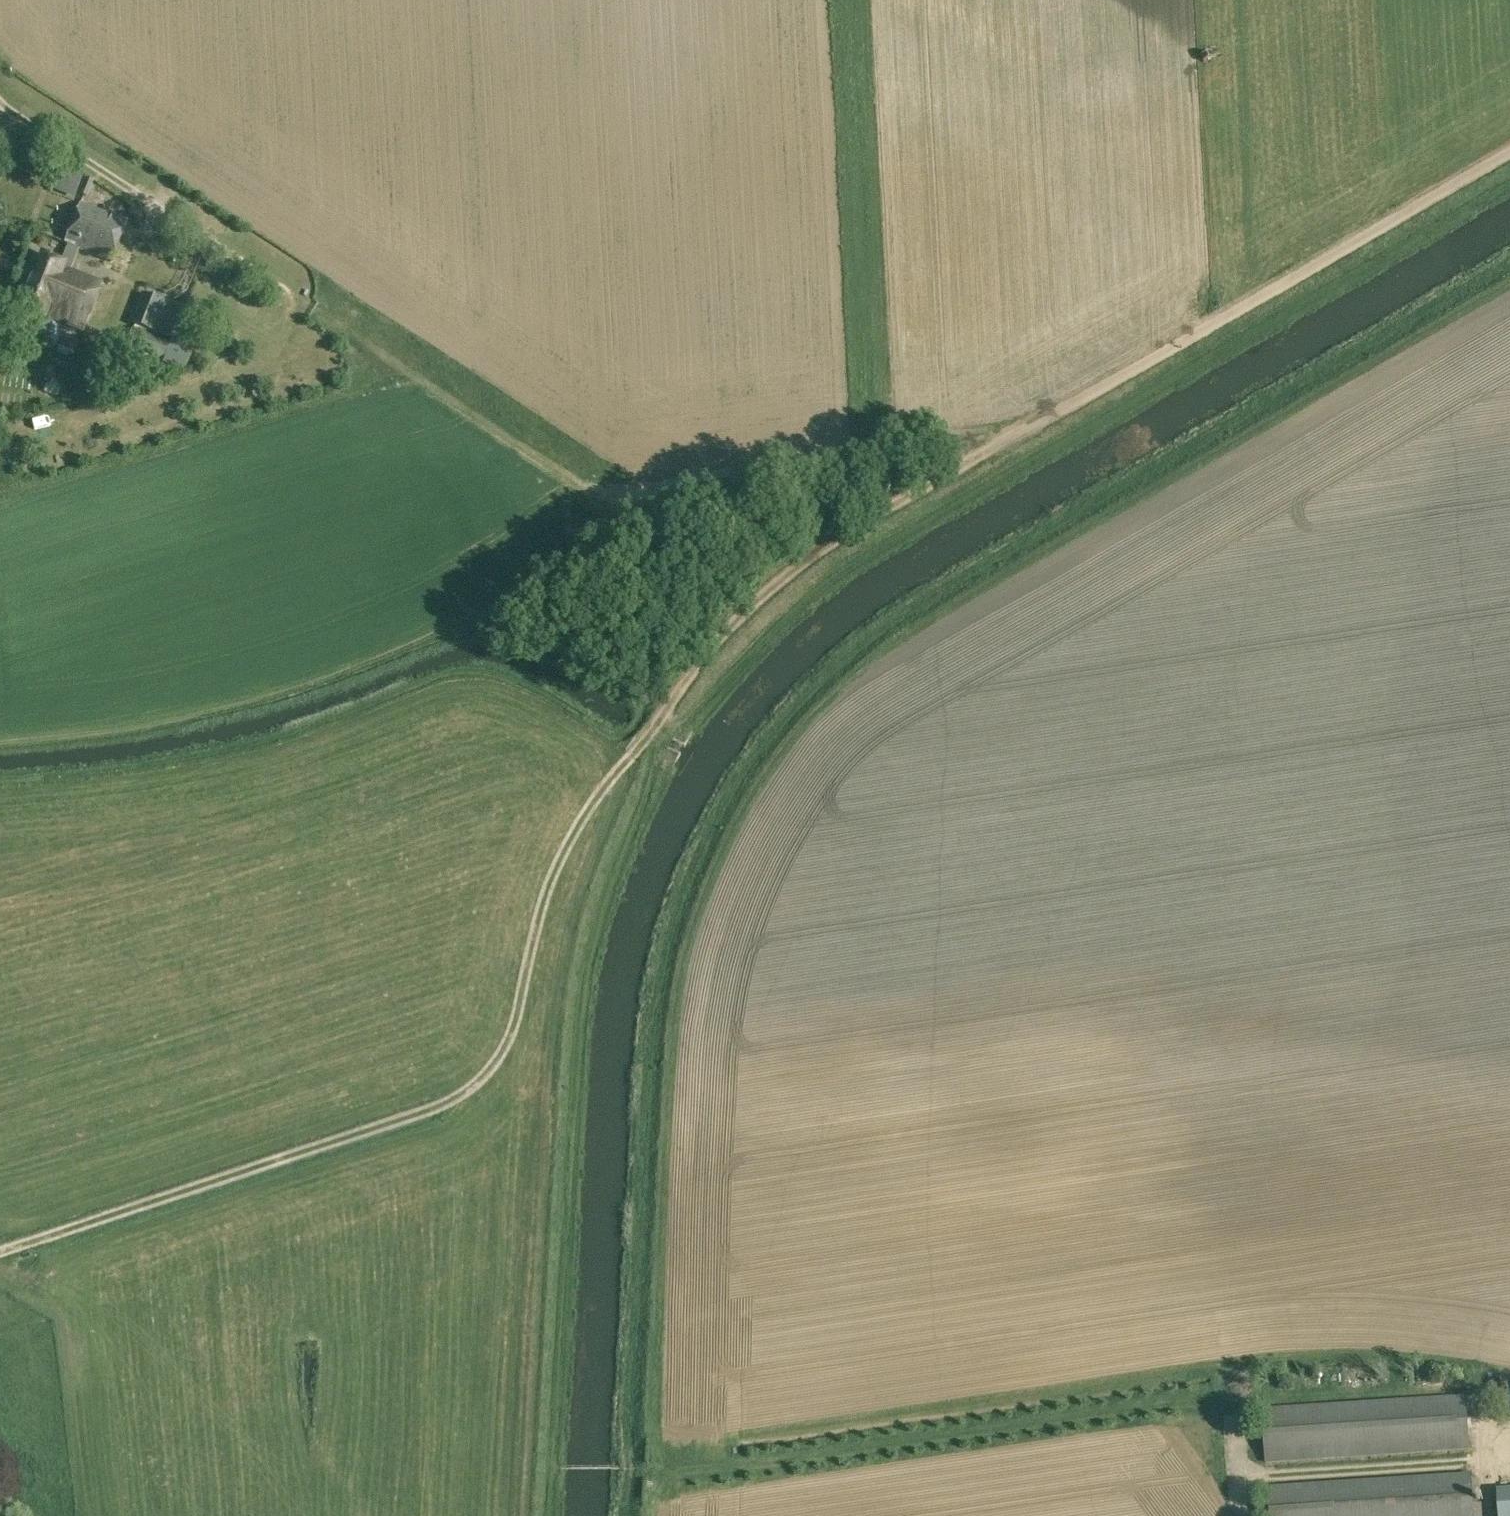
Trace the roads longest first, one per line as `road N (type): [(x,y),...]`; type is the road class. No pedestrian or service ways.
road 1 (track): [(1035,418),(664,490),(598,490),(150,201)]
road 2 (track): [(1509,152),(1035,418)]

